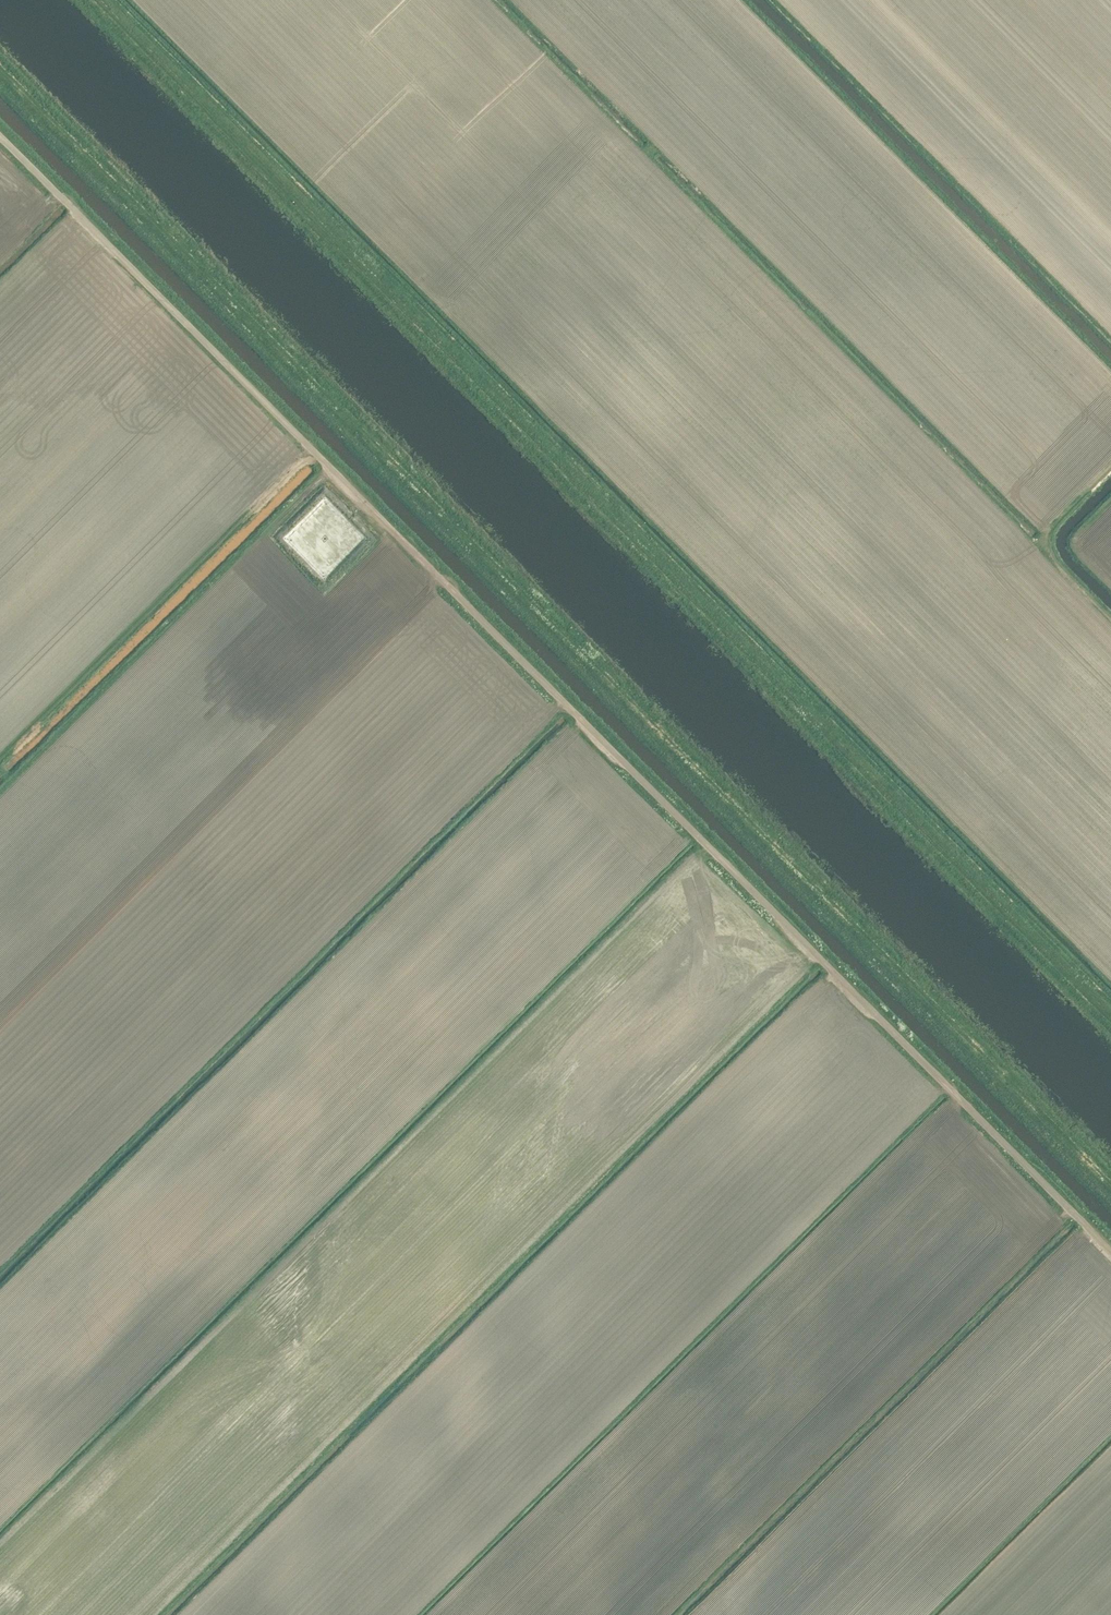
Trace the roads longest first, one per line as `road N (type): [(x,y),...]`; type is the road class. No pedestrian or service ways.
road 1 (unclassified): [(1110,1247),(0,137)]

